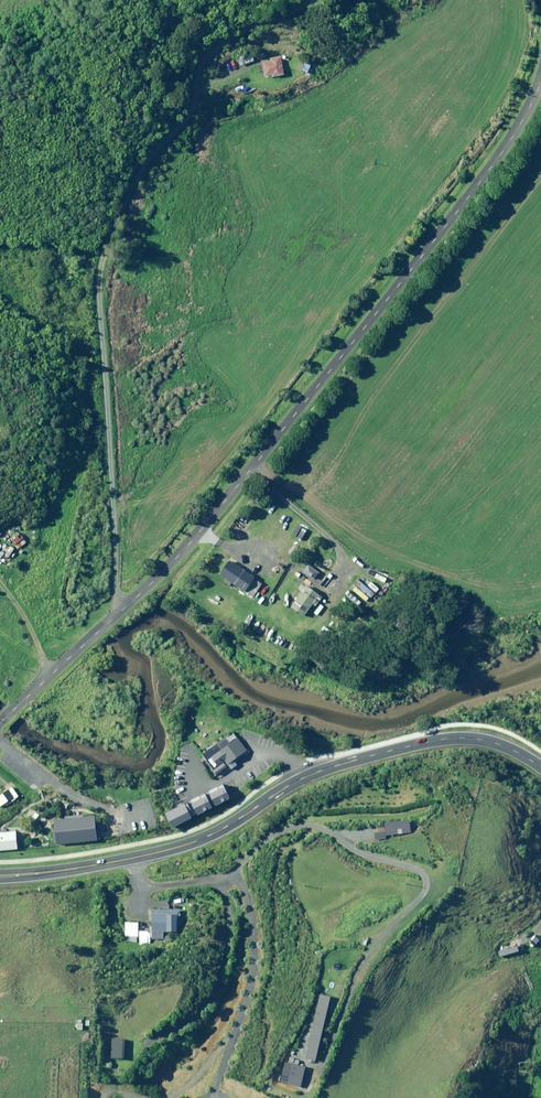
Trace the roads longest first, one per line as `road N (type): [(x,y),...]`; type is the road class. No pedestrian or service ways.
road 1 (residential): [(311,0),(206,56),(186,119),(141,171),(101,258),(116,592),(125,607)]
road 2 (unclassified): [(125,607),(207,524),(486,177),(540,80)]
road 3 (tertiary): [(540,767),(481,739),(426,742),(303,777),(226,827),(175,848),(0,875)]
road 4 (unclassified): [(0,723),(125,607)]

